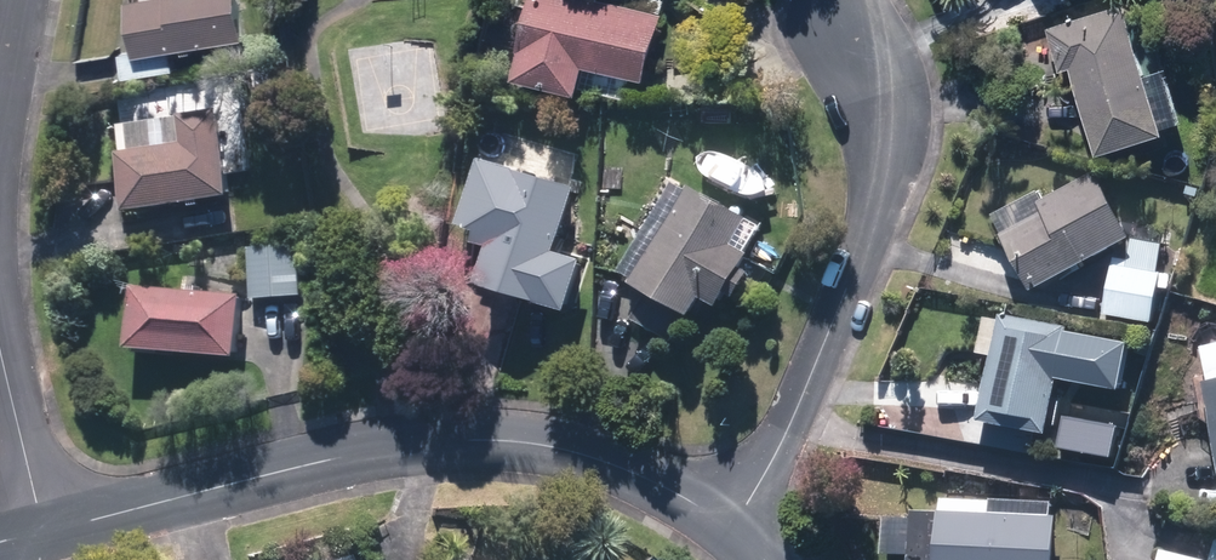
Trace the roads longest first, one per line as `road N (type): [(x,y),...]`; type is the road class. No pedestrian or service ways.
road 1 (residential): [(741,527),(610,461),(478,436),(386,449),(40,531)]
road 2 (residential): [(833,13),(879,112),(879,159),(866,229),(798,413),(741,527)]
road 3 (residential): [(0,344),(40,531)]

